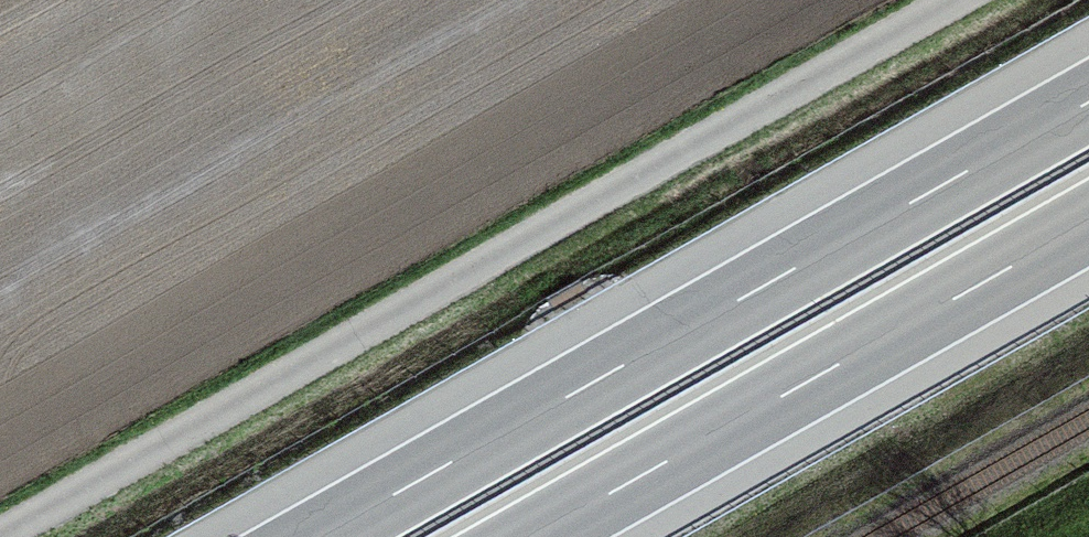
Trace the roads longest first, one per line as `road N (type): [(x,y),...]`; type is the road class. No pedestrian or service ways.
road 1 (unclassified): [(0,535),(948,0)]
road 2 (motorway): [(1088,100),(316,536)]
road 3 (motorway): [(534,536),(1088,224)]

